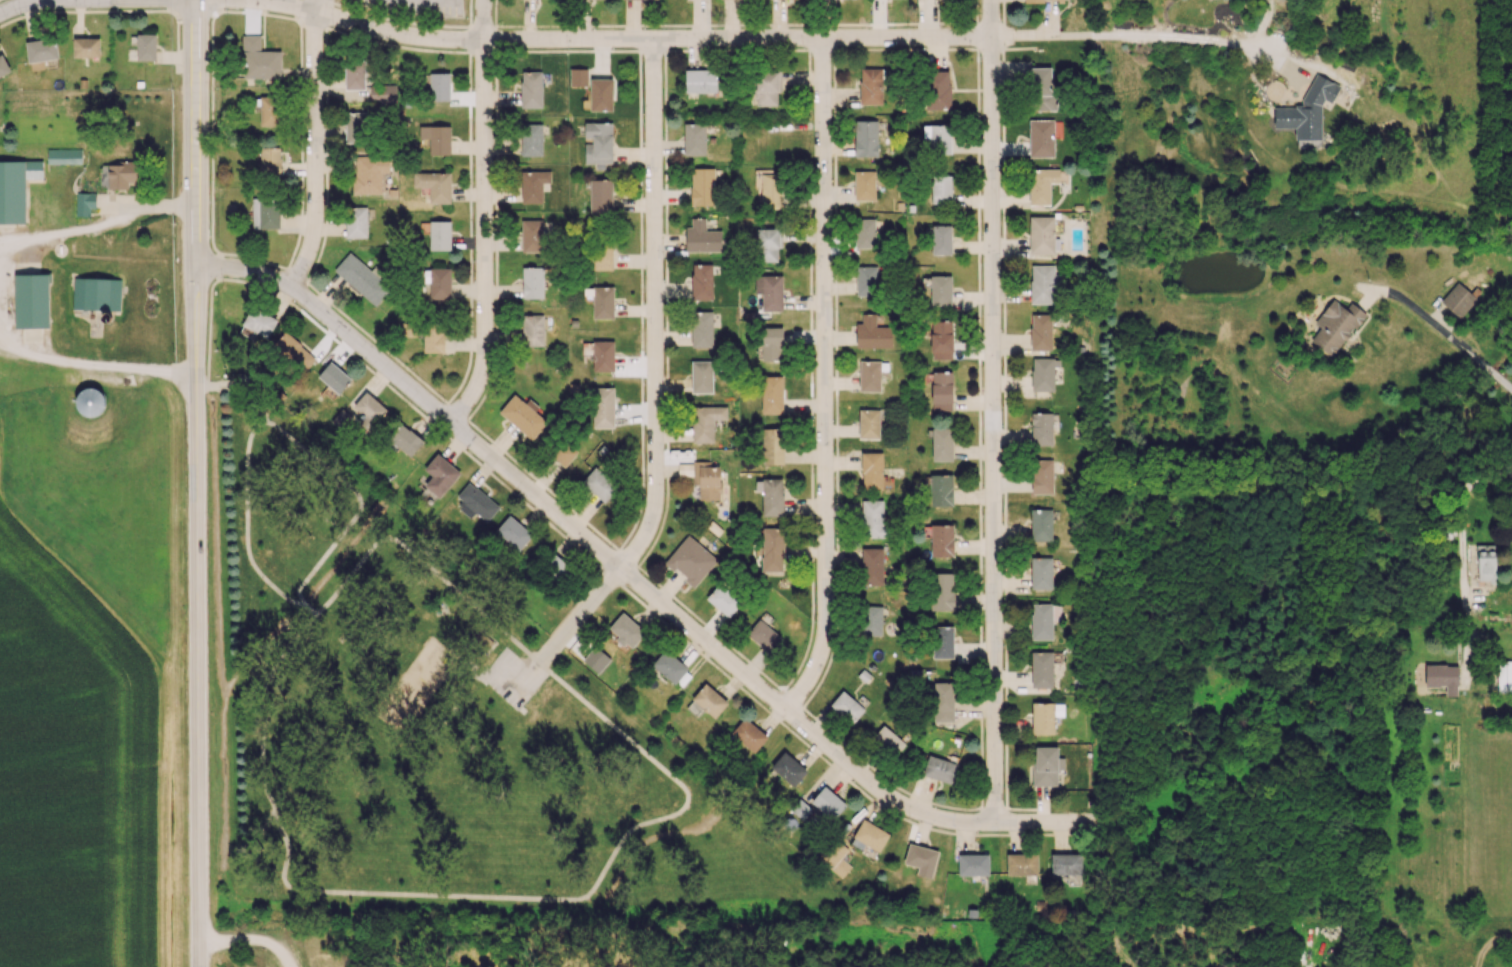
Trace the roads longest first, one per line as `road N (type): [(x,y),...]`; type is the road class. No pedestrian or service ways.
road 1 (residential): [(1093,829),(956,826),(889,800),(330,323),(278,284),(195,266)]
road 2 (residential): [(1267,58),(1199,44),(1054,39),(407,40),(320,14),(211,0)]
road 3 (residential): [(994,0),(994,829)]
road 4 (tertiary): [(195,266),(199,966)]
road 5 (residential): [(821,42),(826,616),(820,661),(784,714)]
road 6 (residential): [(655,42),(655,524),(620,572)]
road 7 (residential): [(487,42),(484,369),(478,393),(450,427)]
road 8 (residential): [(320,14),(315,238),(293,295)]
road 9 (tertiary): [(195,0),(195,184)]
road 10 (residential): [(146,0),(48,3),(0,15)]

